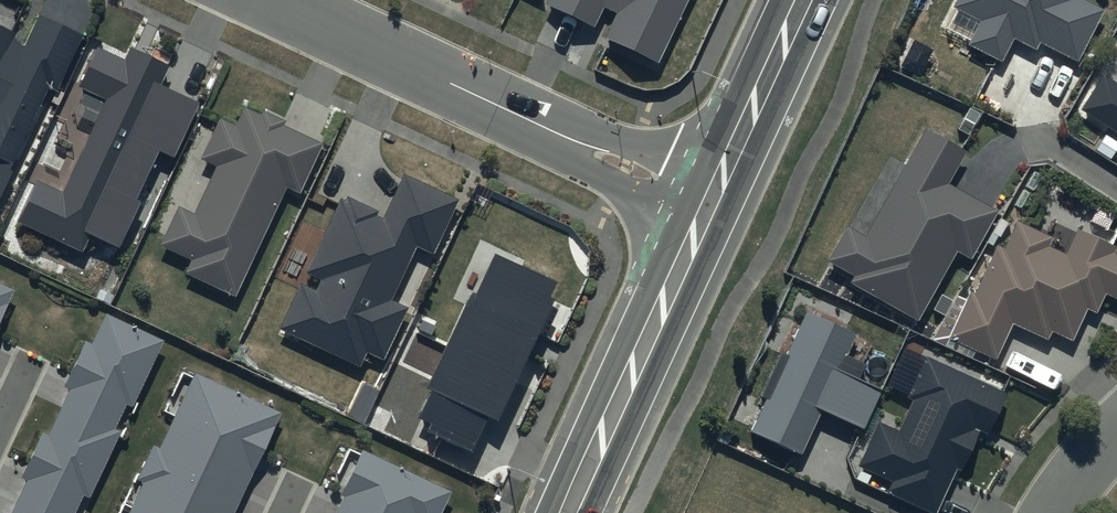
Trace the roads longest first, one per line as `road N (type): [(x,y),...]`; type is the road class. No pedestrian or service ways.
road 1 (secondary): [(570,512),(701,226)]
road 2 (residential): [(701,226),(528,140),(492,101)]
road 3 (residential): [(492,101),(545,108),(723,177)]
road 4 (residential): [(492,101),(274,0)]
road 5 (secondary): [(723,177),(803,0)]

